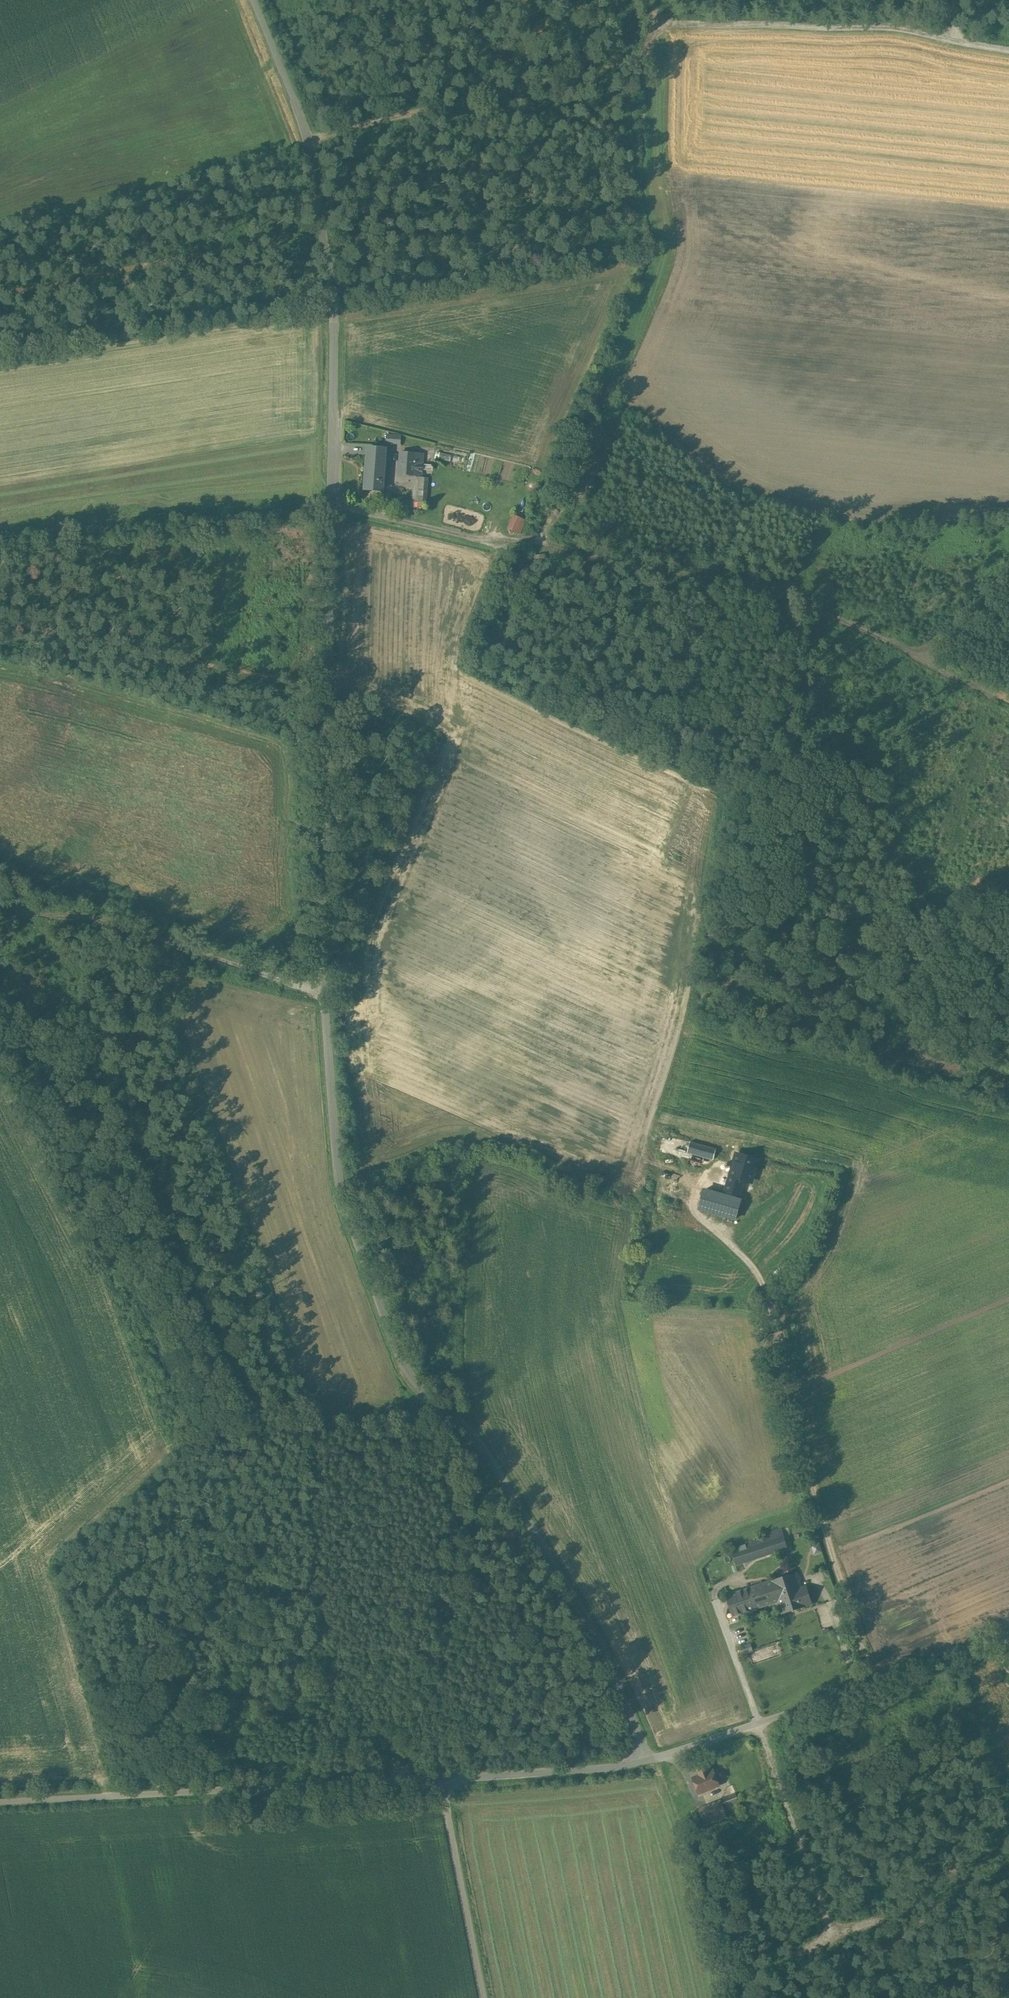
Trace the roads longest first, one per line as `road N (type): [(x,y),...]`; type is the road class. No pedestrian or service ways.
road 1 (unclassified): [(333,505),(323,991),(339,1178),(407,1367),(481,1444),(513,1495),(599,1639),(645,1759)]
road 2 (track): [(1008,49),(903,27),(680,22),(650,35),(645,63),(306,143)]
road 3 (unclassified): [(249,0),(309,148),(334,304),(333,505)]
road 4 (unclassified): [(876,1683),(800,1455),(767,1294),(724,1236)]
road 5 (unclassified): [(440,1777),(0,1802)]
road 6 (unclassified): [(876,1683),(645,1759)]
road 7 (unclassified): [(440,1777),(483,1997)]
road 8 (unclassified): [(645,1759),(440,1777)]
road 9 (unclassified): [(333,505),(507,544)]
road 10 (unclassified): [(1008,1639),(876,1683)]

